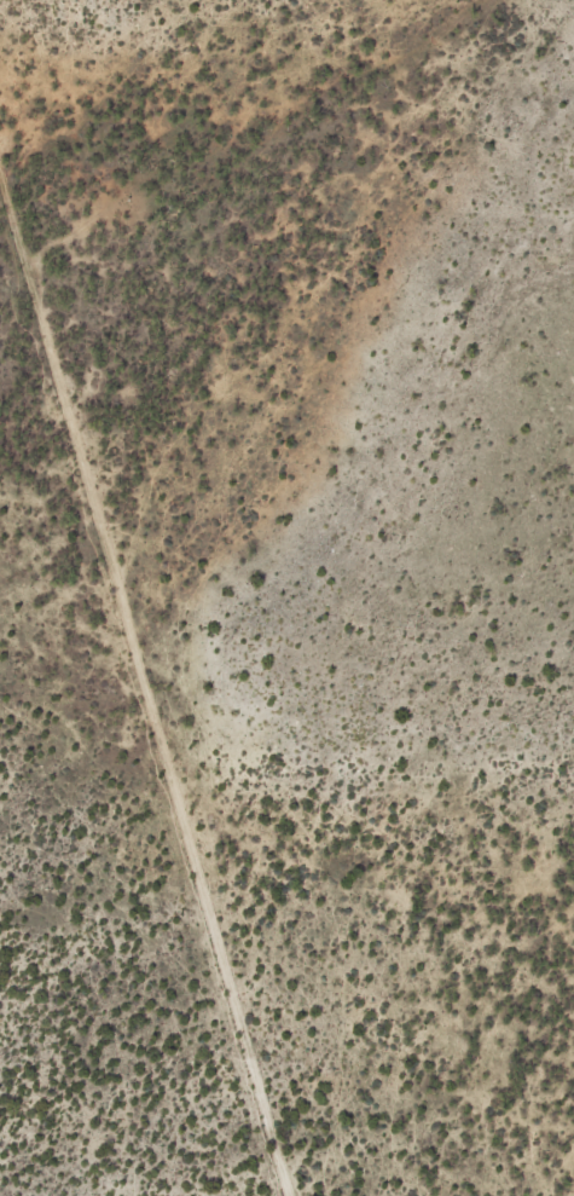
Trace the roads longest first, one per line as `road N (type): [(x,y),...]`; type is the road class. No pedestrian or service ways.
road 1 (track): [(289,1195),(0,149)]

